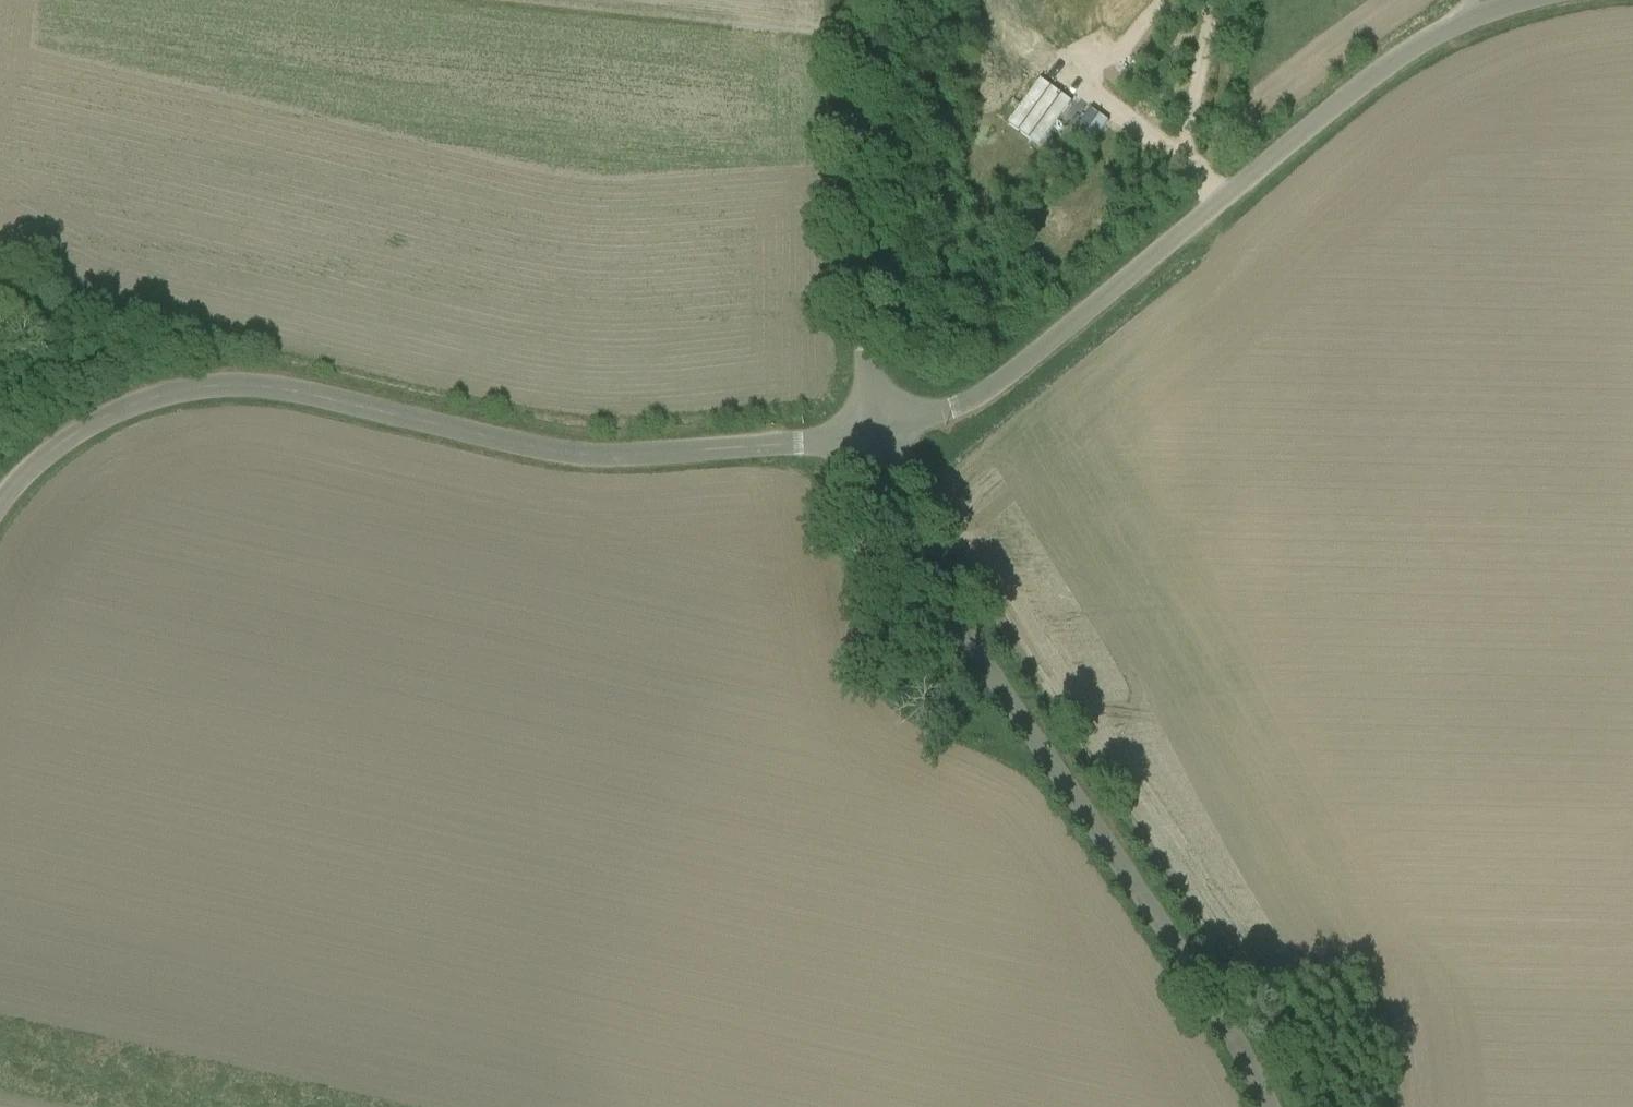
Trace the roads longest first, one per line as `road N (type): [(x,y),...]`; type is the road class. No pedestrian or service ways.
road 1 (unclassified): [(0,502),(31,465),(85,425),(176,392),(237,387),(606,455),(876,430)]
road 2 (unclassified): [(1262,1106),(883,491),(876,430)]
road 3 (unclassified): [(1508,0),(1427,36),(973,403),(876,430)]
road 4 (unclassified): [(876,430),(862,288),(856,0)]

